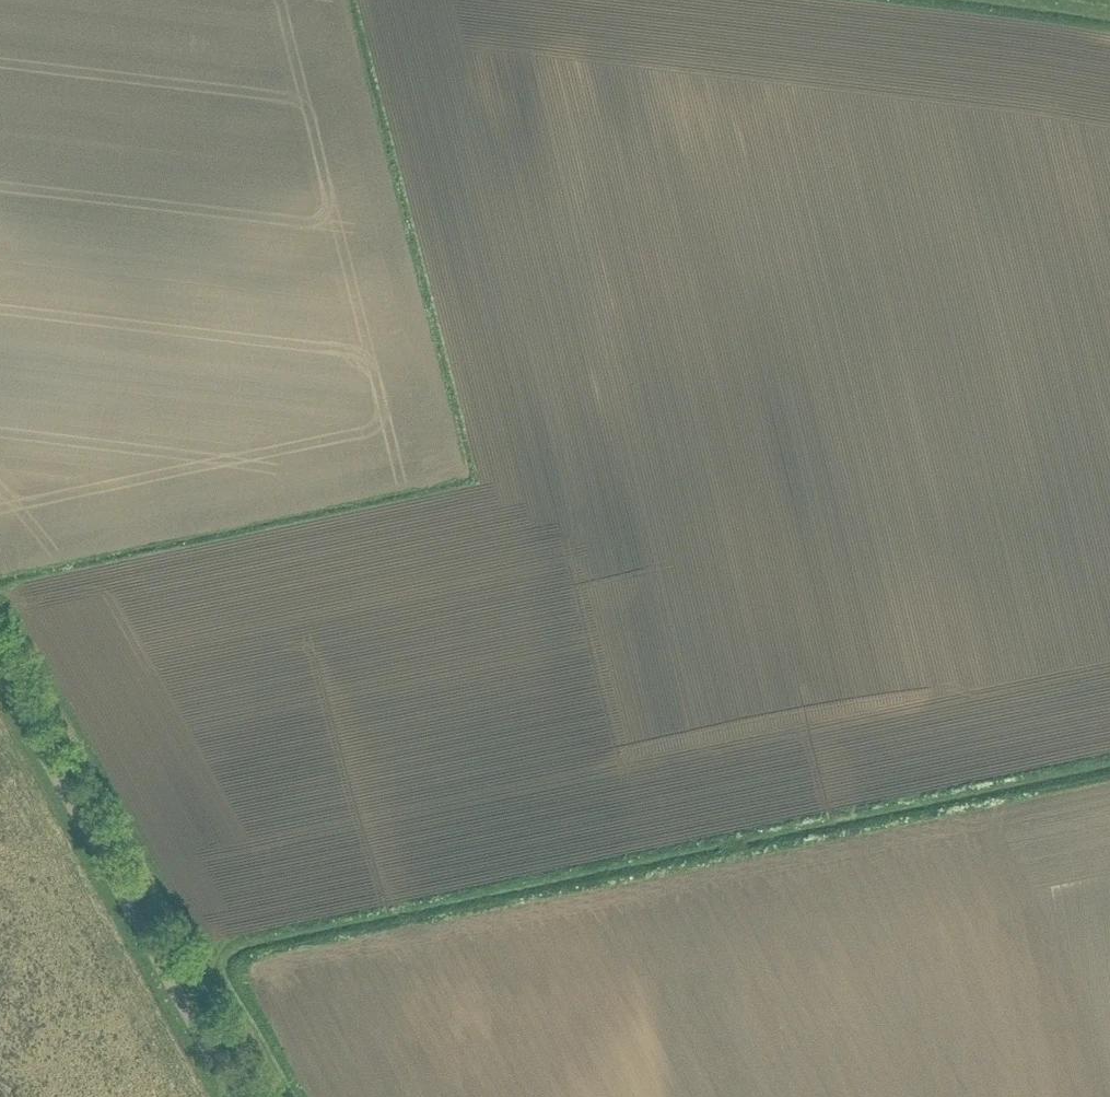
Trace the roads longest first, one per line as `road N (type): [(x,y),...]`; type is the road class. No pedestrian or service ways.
road 1 (unclassified): [(0,668),(237,1096)]

